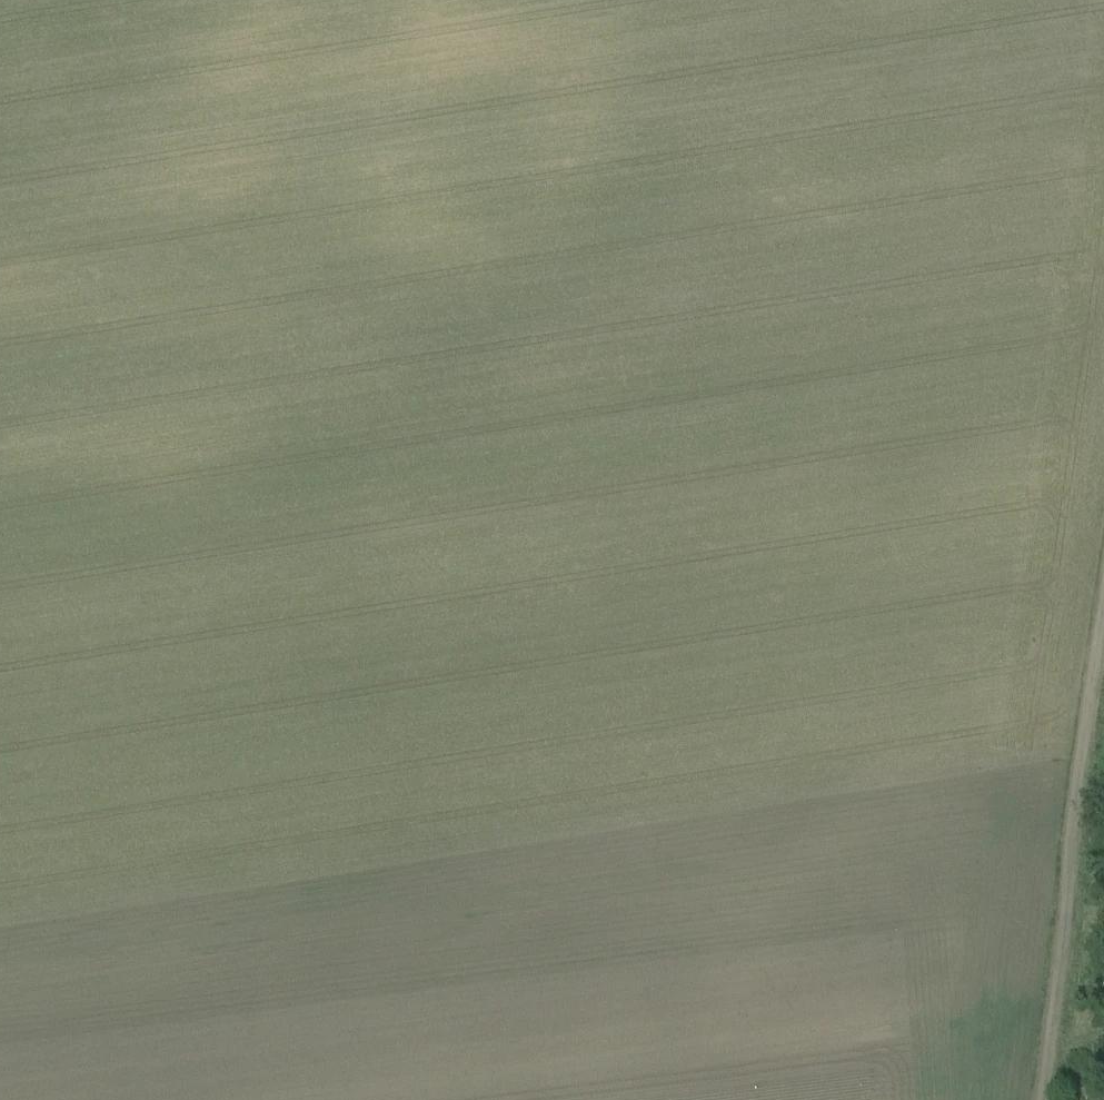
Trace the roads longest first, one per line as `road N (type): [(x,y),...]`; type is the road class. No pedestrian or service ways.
road 1 (track): [(1103,614),(1044,1099)]

